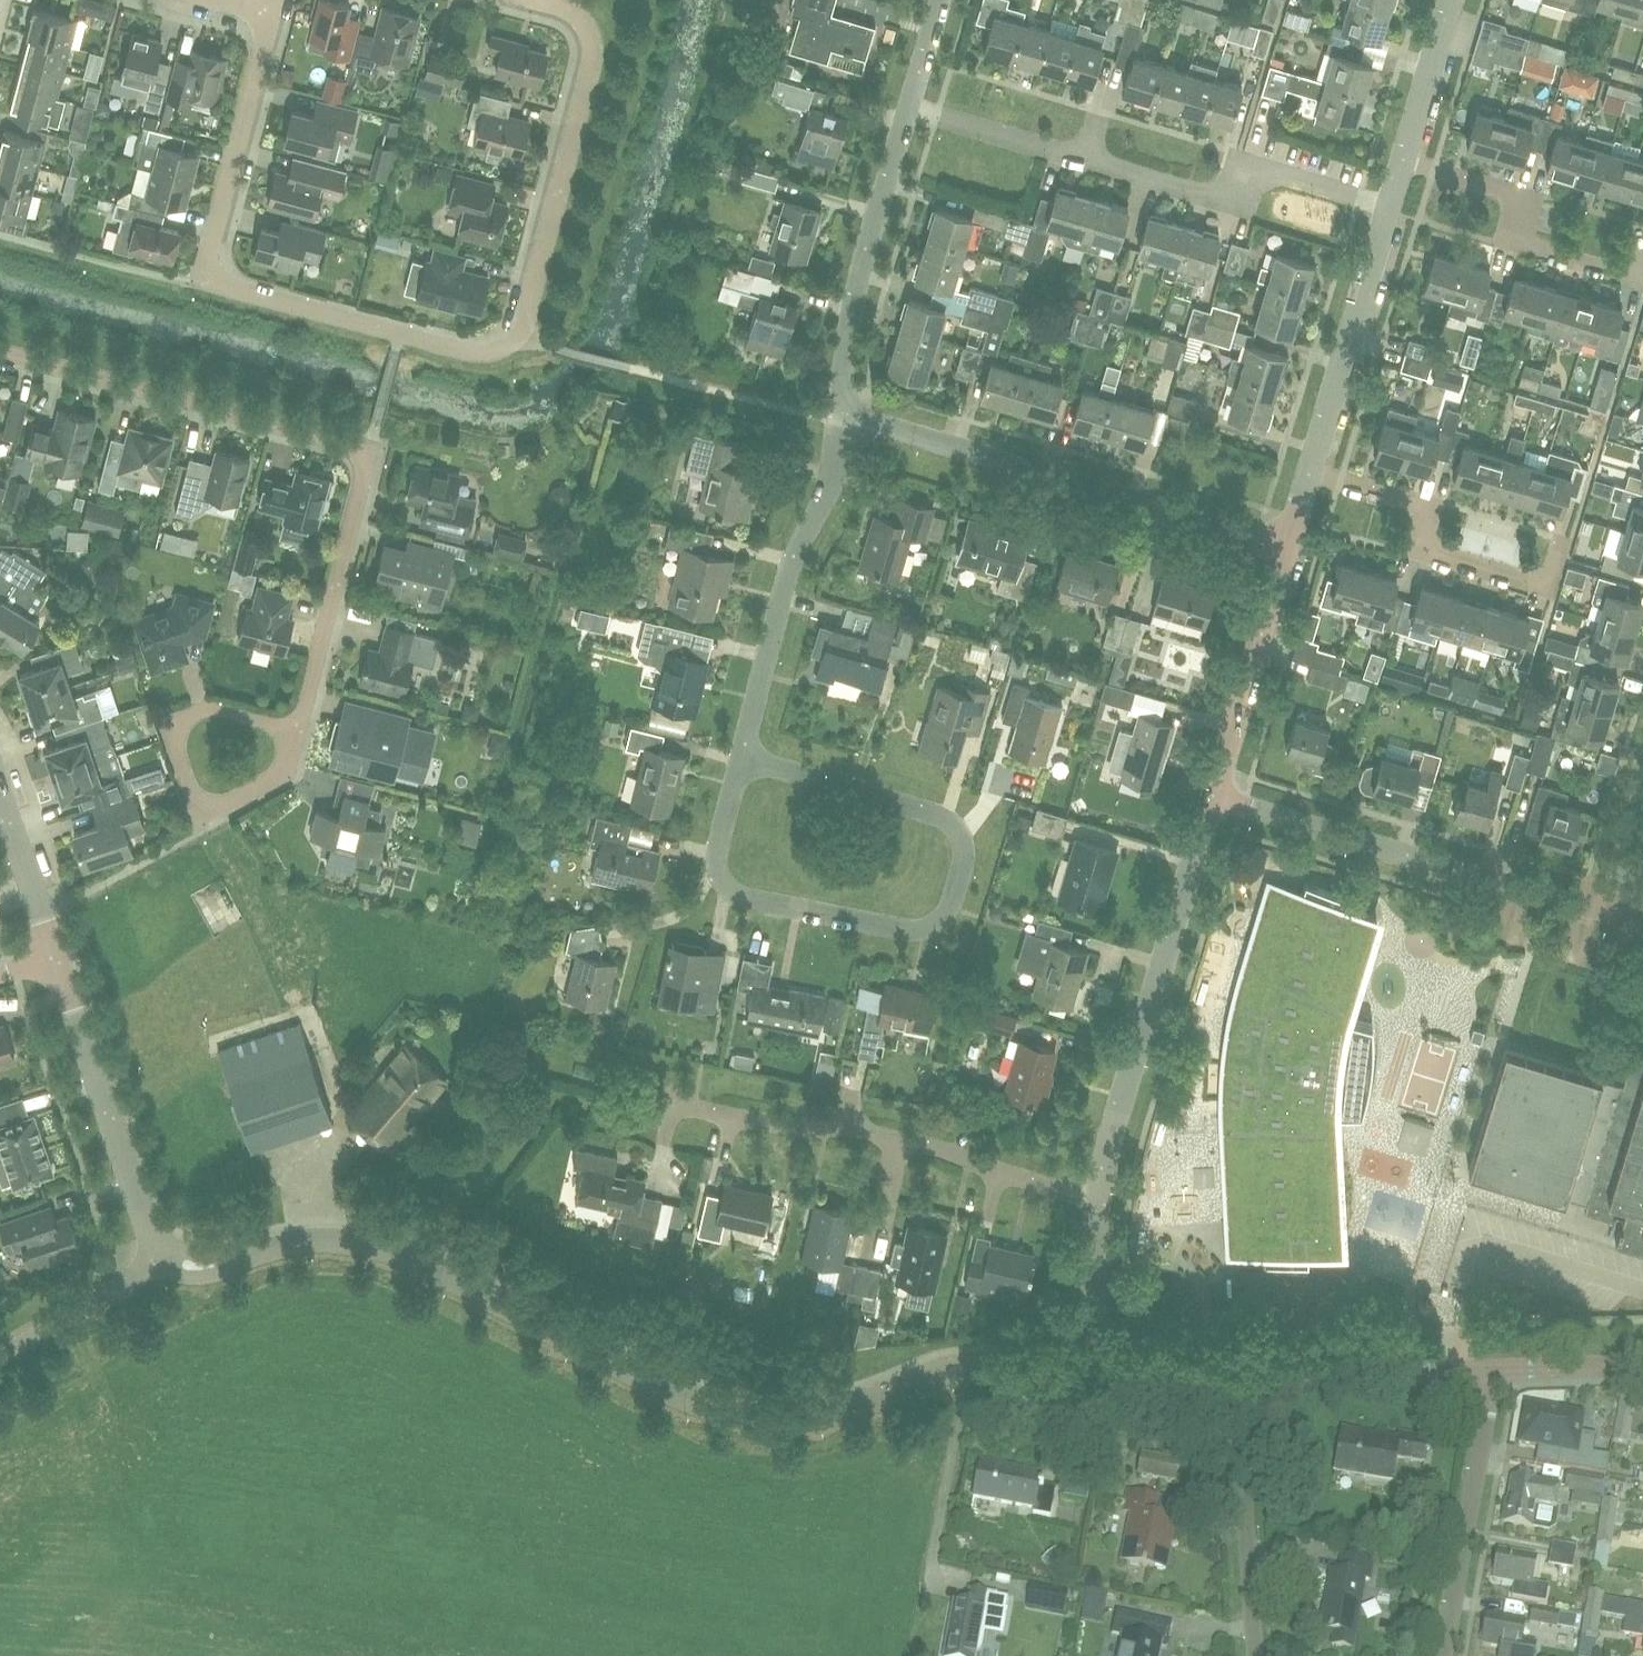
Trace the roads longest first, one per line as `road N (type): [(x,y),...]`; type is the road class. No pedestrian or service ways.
road 1 (unclassified): [(966,1378),(803,1416),(738,1414),(629,1371),(385,1250),(320,1242),(211,1271),(166,1266)]
road 2 (residential): [(298,729),(370,452),(0,357)]
road 3 (residential): [(747,763),(952,823),(965,843),(949,913),(915,938),(754,904),(723,880),(722,848)]
road 4 (residential): [(509,353),(481,357),(211,281),(265,26)]
road 5 (residential): [(1393,206),(1245,167),(1236,206),(908,116)]
road 6 (residential): [(1099,1204),(904,1142),(677,1107),(664,1170)]
road 7 (residential): [(1291,538),(853,422)]
road 8 (residential): [(1099,1204),(1118,1105),(1212,799)]
road 9 (residential): [(1610,918),(1212,799)]
road 10 (residential): [(509,353),(524,331),(592,61),(590,38),(577,19),(529,0)]
road 11 (residential): [(747,763),(796,558),(853,422)]
road 12 (residential): [(1558,545),(1547,588),(1421,552),(1432,511),(1310,479)]
road 13 (unclassified): [(166,1266),(58,959)]
road 14 (residential): [(1642,261),(1638,280),(1520,245),(1532,201),(1405,165)]
road 15 (residential): [(853,422),(847,329),(908,116)]
road 16 (residential): [(1448,1655),(1505,1356)]
road 17 (residential): [(1261,1655),(1248,1368)]
road 18 (residential): [(1310,479),(1393,206)]
road 19 (residential): [(966,1378),(929,1570),(1012,1585)]
road 20 (residential): [(1212,799),(1291,538)]
road 21 (unclassified): [(1505,1356),(1248,1368)]
road 22 (residential): [(214,817),(177,728),(200,712),(298,729)]
road 23 (unclassified): [(0,1367),(166,1266)]
road 24 (residential): [(58,959),(0,791)]
road 25 (residential): [(1405,165),(1456,0)]
road 26 (residential): [(1095,1371),(1099,1204)]
road 27 (unclassified): [(1248,1368),(1095,1371)]
road 28 (unclassified): [(1642,1354),(1505,1356)]
road 29 (unclassified): [(1095,1371),(966,1378)]
road 30 (residential): [(214,817),(284,769),(298,729)]
road 31 (residential): [(908,116),(942,0)]
road 32 (residential): [(1610,918),(1642,802)]

